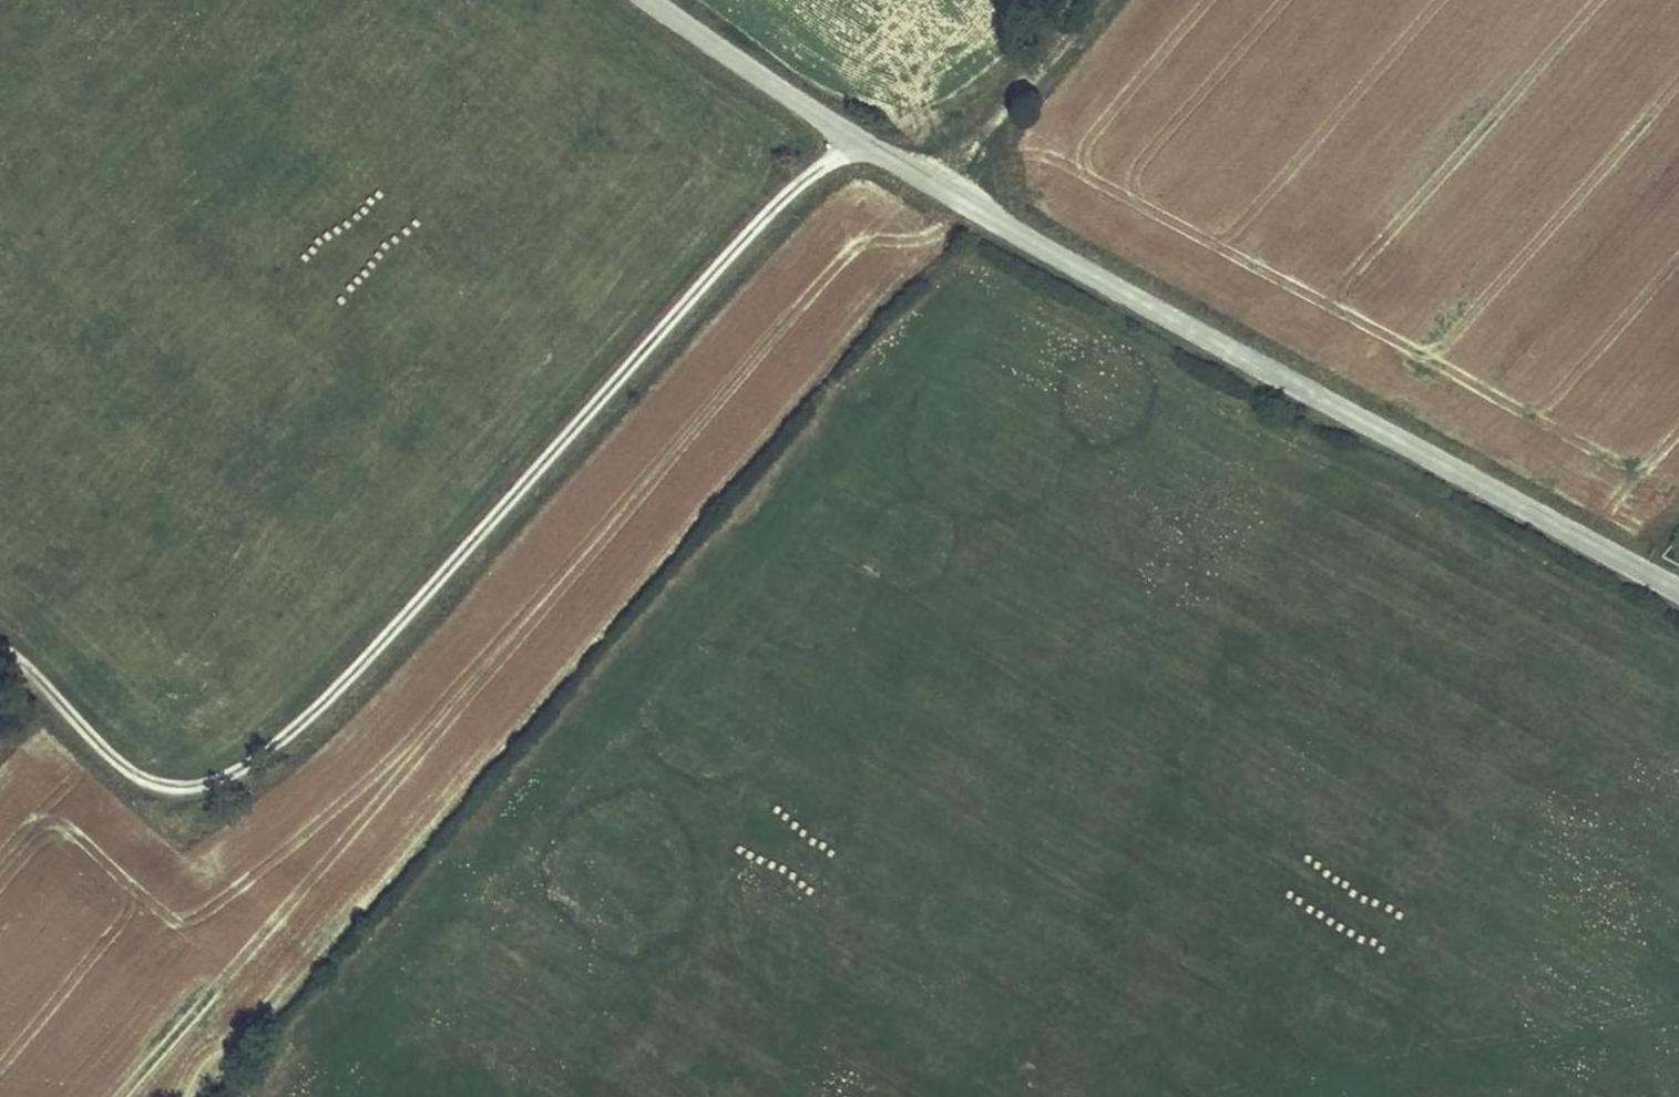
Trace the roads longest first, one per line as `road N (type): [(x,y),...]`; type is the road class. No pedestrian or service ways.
road 1 (track): [(898,136),(818,166),(328,697),(258,752),(188,788),(134,775),(0,646)]
road 2 (unclassified): [(689,0),(948,169),(1678,575)]
road 3 (track): [(1096,0),(948,169)]

